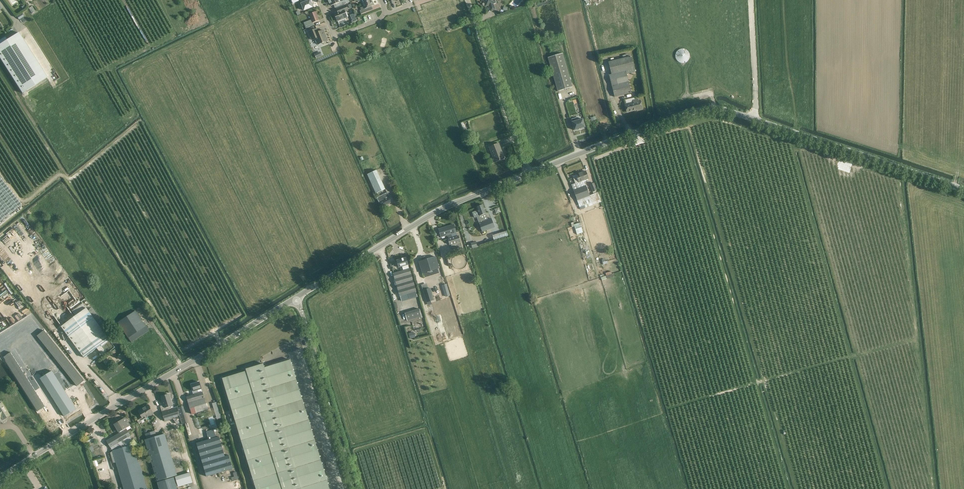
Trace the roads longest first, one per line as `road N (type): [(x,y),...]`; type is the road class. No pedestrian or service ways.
road 1 (unclassified): [(0,479),(296,298)]
road 2 (unclassified): [(296,298),(436,212),(529,173)]
road 3 (unclassified): [(529,173),(691,113),(740,115)]
road 4 (unclassified): [(963,189),(754,119)]
road 5 (unclassified): [(355,488),(296,298)]
road 6 (unclassified): [(529,173),(478,32)]

